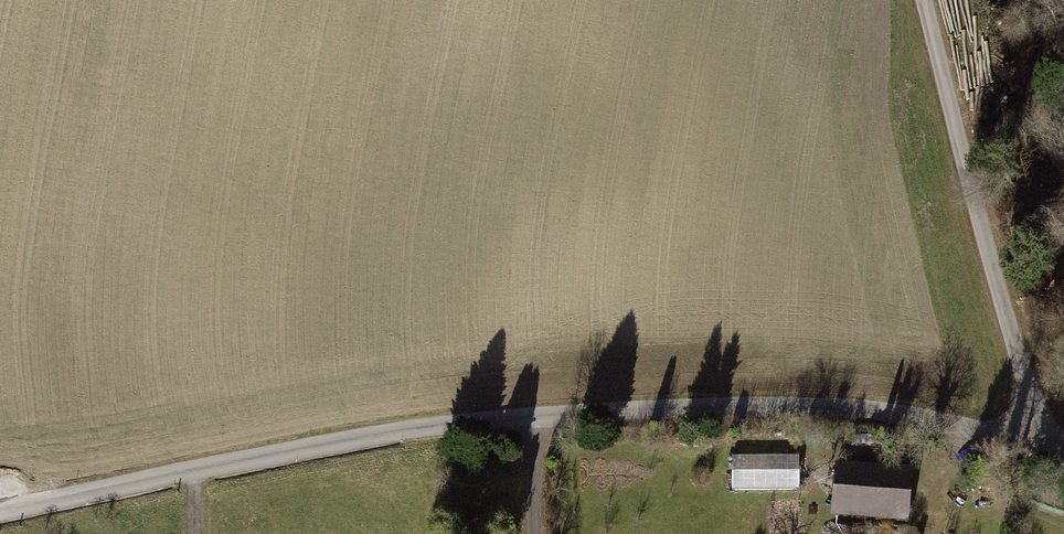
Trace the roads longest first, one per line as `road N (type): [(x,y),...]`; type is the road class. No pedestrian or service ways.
road 1 (track): [(1063,446),(1034,430),(803,400),(409,427),(0,510)]
road 2 (unclassified): [(1034,430),(923,0)]

